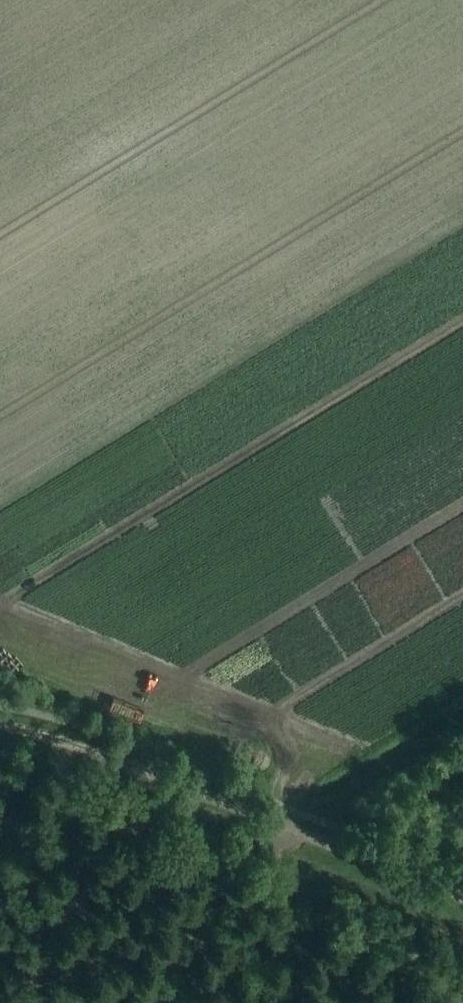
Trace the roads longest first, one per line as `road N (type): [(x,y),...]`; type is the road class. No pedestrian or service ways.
road 1 (track): [(0,727),(100,753),(462,897)]

